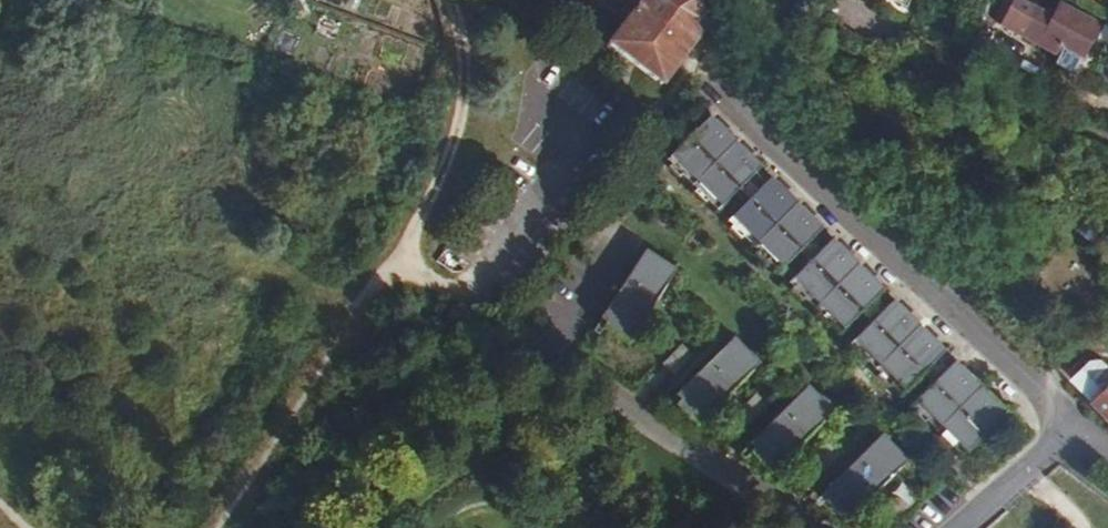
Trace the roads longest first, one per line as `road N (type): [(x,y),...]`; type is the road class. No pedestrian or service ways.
road 1 (residential): [(1073,421),(699,61)]
road 2 (residential): [(458,301),(811,527)]
road 3 (track): [(450,0),(464,48),(463,119),(397,258),(458,301)]
road 4 (track): [(397,258),(217,527)]
road 5 (residential): [(958,527),(1073,421)]

